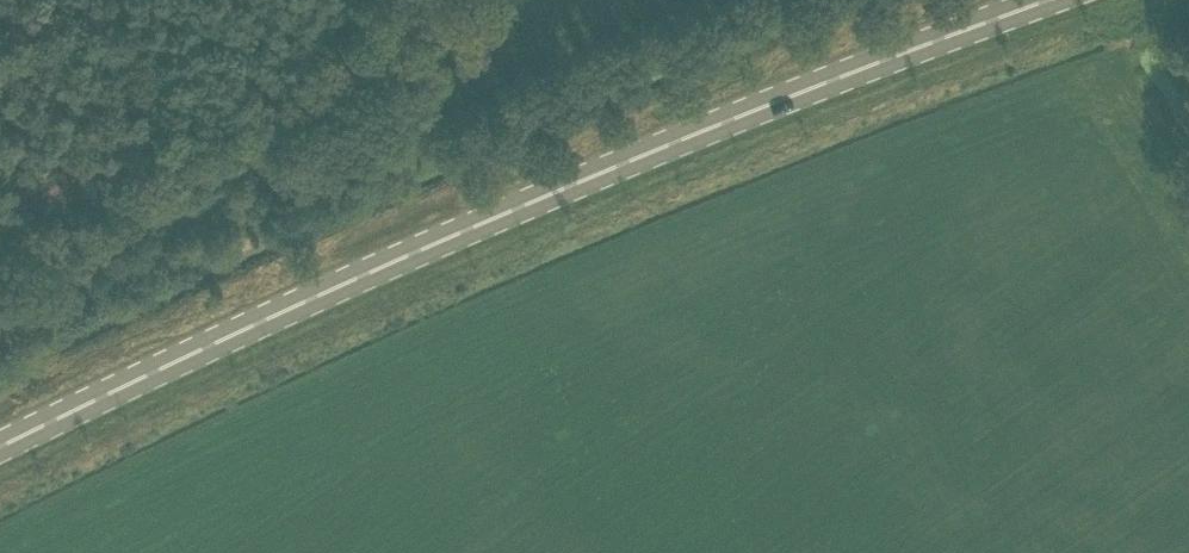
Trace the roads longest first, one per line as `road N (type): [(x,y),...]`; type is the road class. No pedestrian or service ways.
road 1 (secondary): [(0,448),(522,208),(1051,0)]

